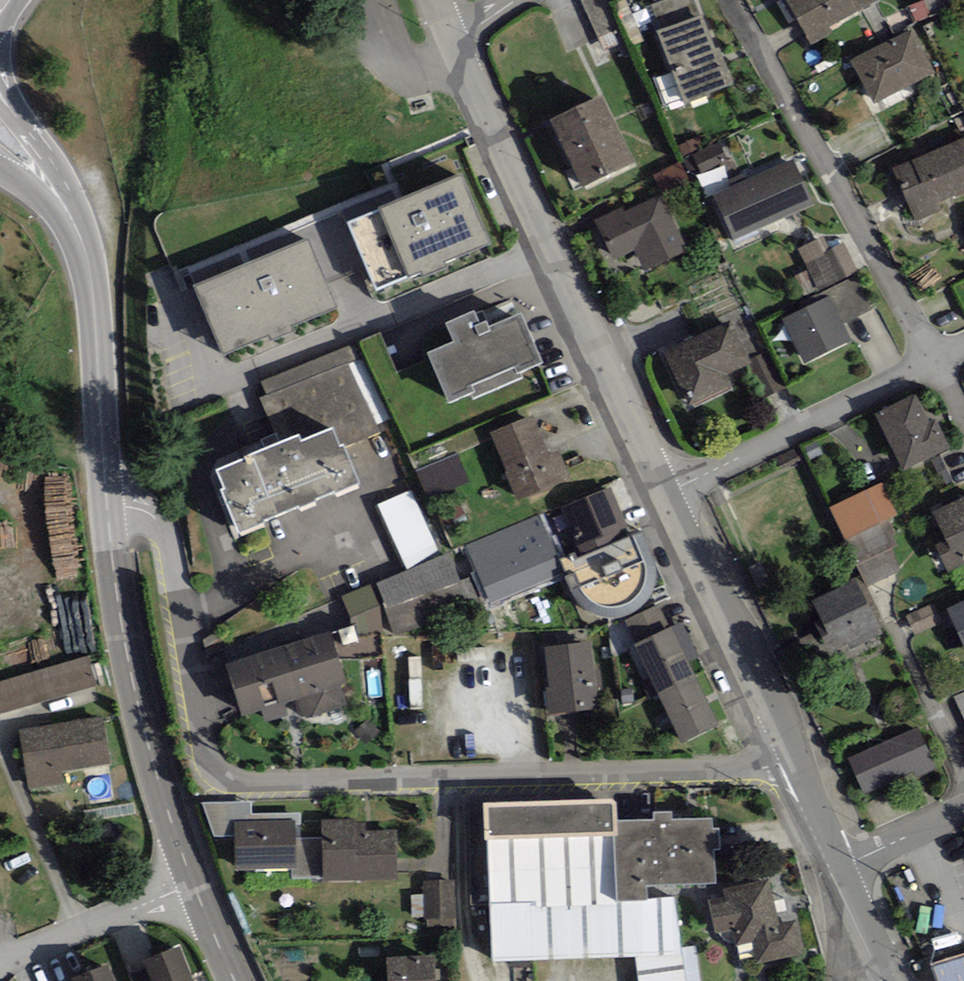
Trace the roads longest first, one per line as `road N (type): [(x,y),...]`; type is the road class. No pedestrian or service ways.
road 1 (residential): [(107,503),(141,510),(166,534),(203,741),(214,765),(238,780),(759,767),(791,759)]
road 2 (residential): [(663,494),(453,40)]
road 3 (residential): [(930,357),(731,0)]
road 4 (tertiary): [(107,503),(86,256),(62,197),(0,134)]
road 5 (tertiary): [(189,879),(141,720),(107,503)]
road 6 (residential): [(930,357),(663,494)]
road 7 (residential): [(791,759),(663,494)]
road 8 (residential): [(0,960),(189,879)]
road 9 (residential): [(842,864),(963,807)]
road 10 (residential): [(894,980),(842,864)]

